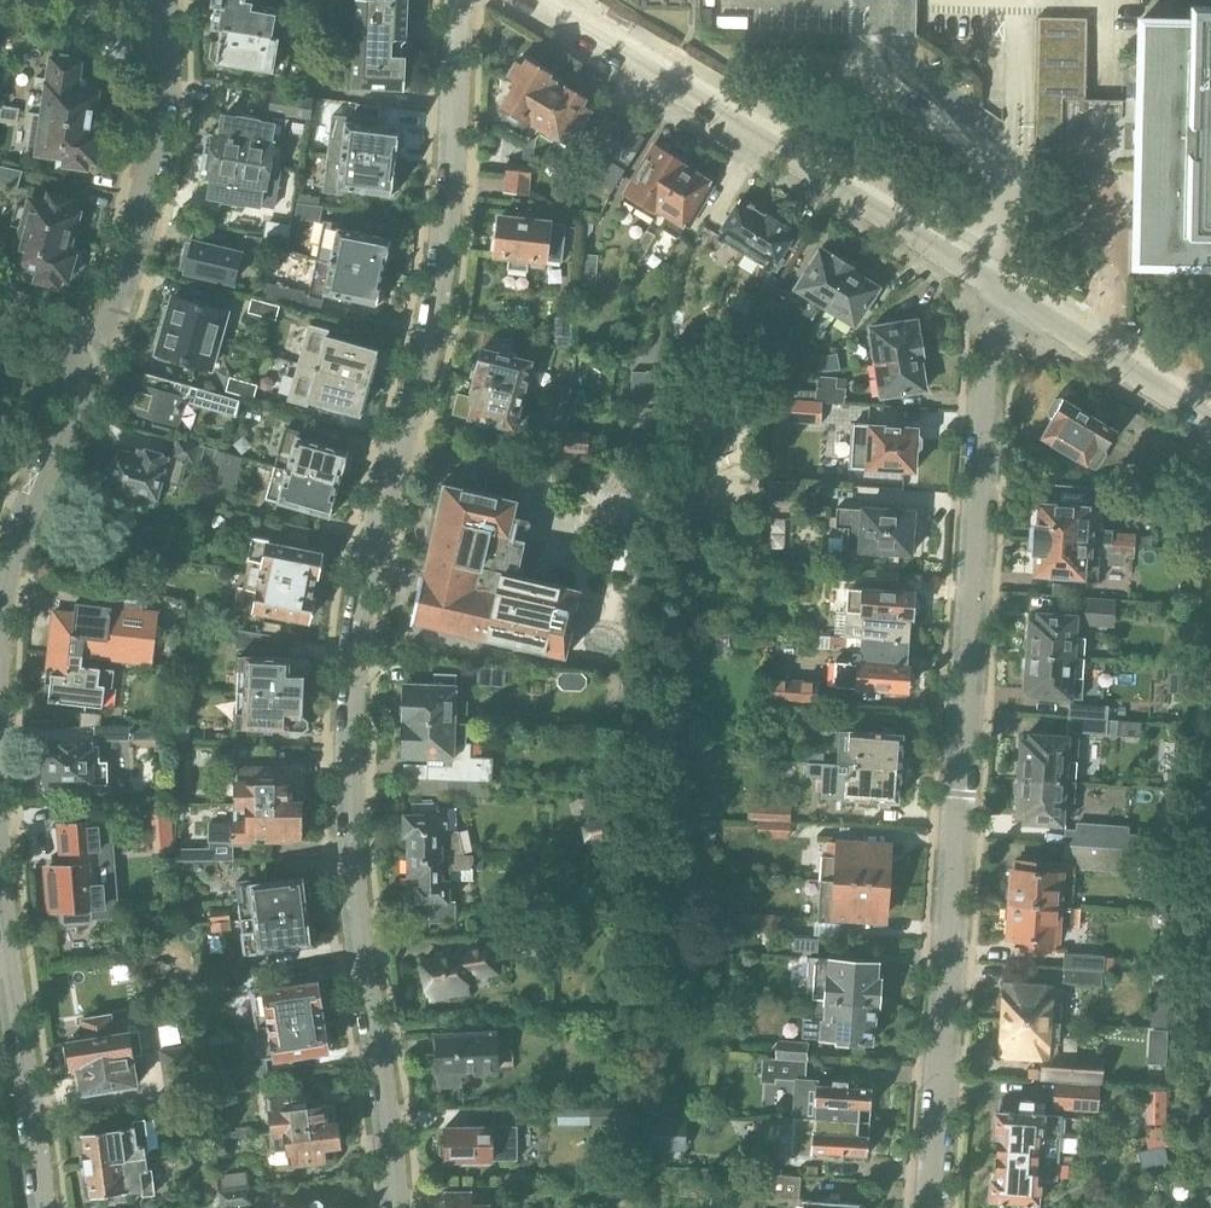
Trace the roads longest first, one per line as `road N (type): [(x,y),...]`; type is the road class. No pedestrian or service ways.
road 1 (residential): [(467,0),(455,177),(431,322),(359,615),(355,881),(395,1207)]
road 2 (residential): [(926,1207),(988,392),(994,343),(1026,297)]
road 3 (residential): [(1026,297),(537,0)]
road 4 (residential): [(163,0),(167,51),(144,206),(111,319),(73,355)]
road 5 (residential): [(0,862),(44,1207)]
road 6 (residential): [(73,355),(82,379),(78,406),(6,583),(0,636)]
road 7 (residential): [(1210,422),(1026,297)]

